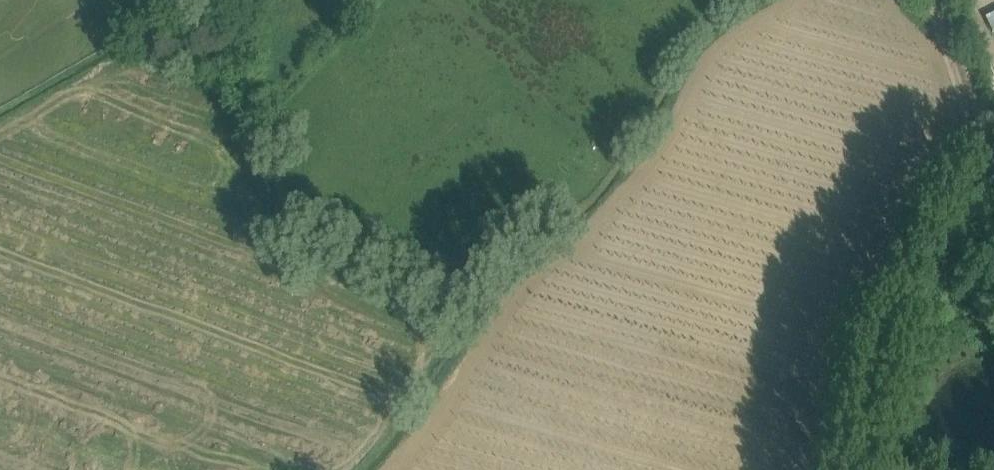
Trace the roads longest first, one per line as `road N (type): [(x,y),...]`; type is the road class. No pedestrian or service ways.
road 1 (track): [(931,0),(978,120),(859,324),(827,469)]

